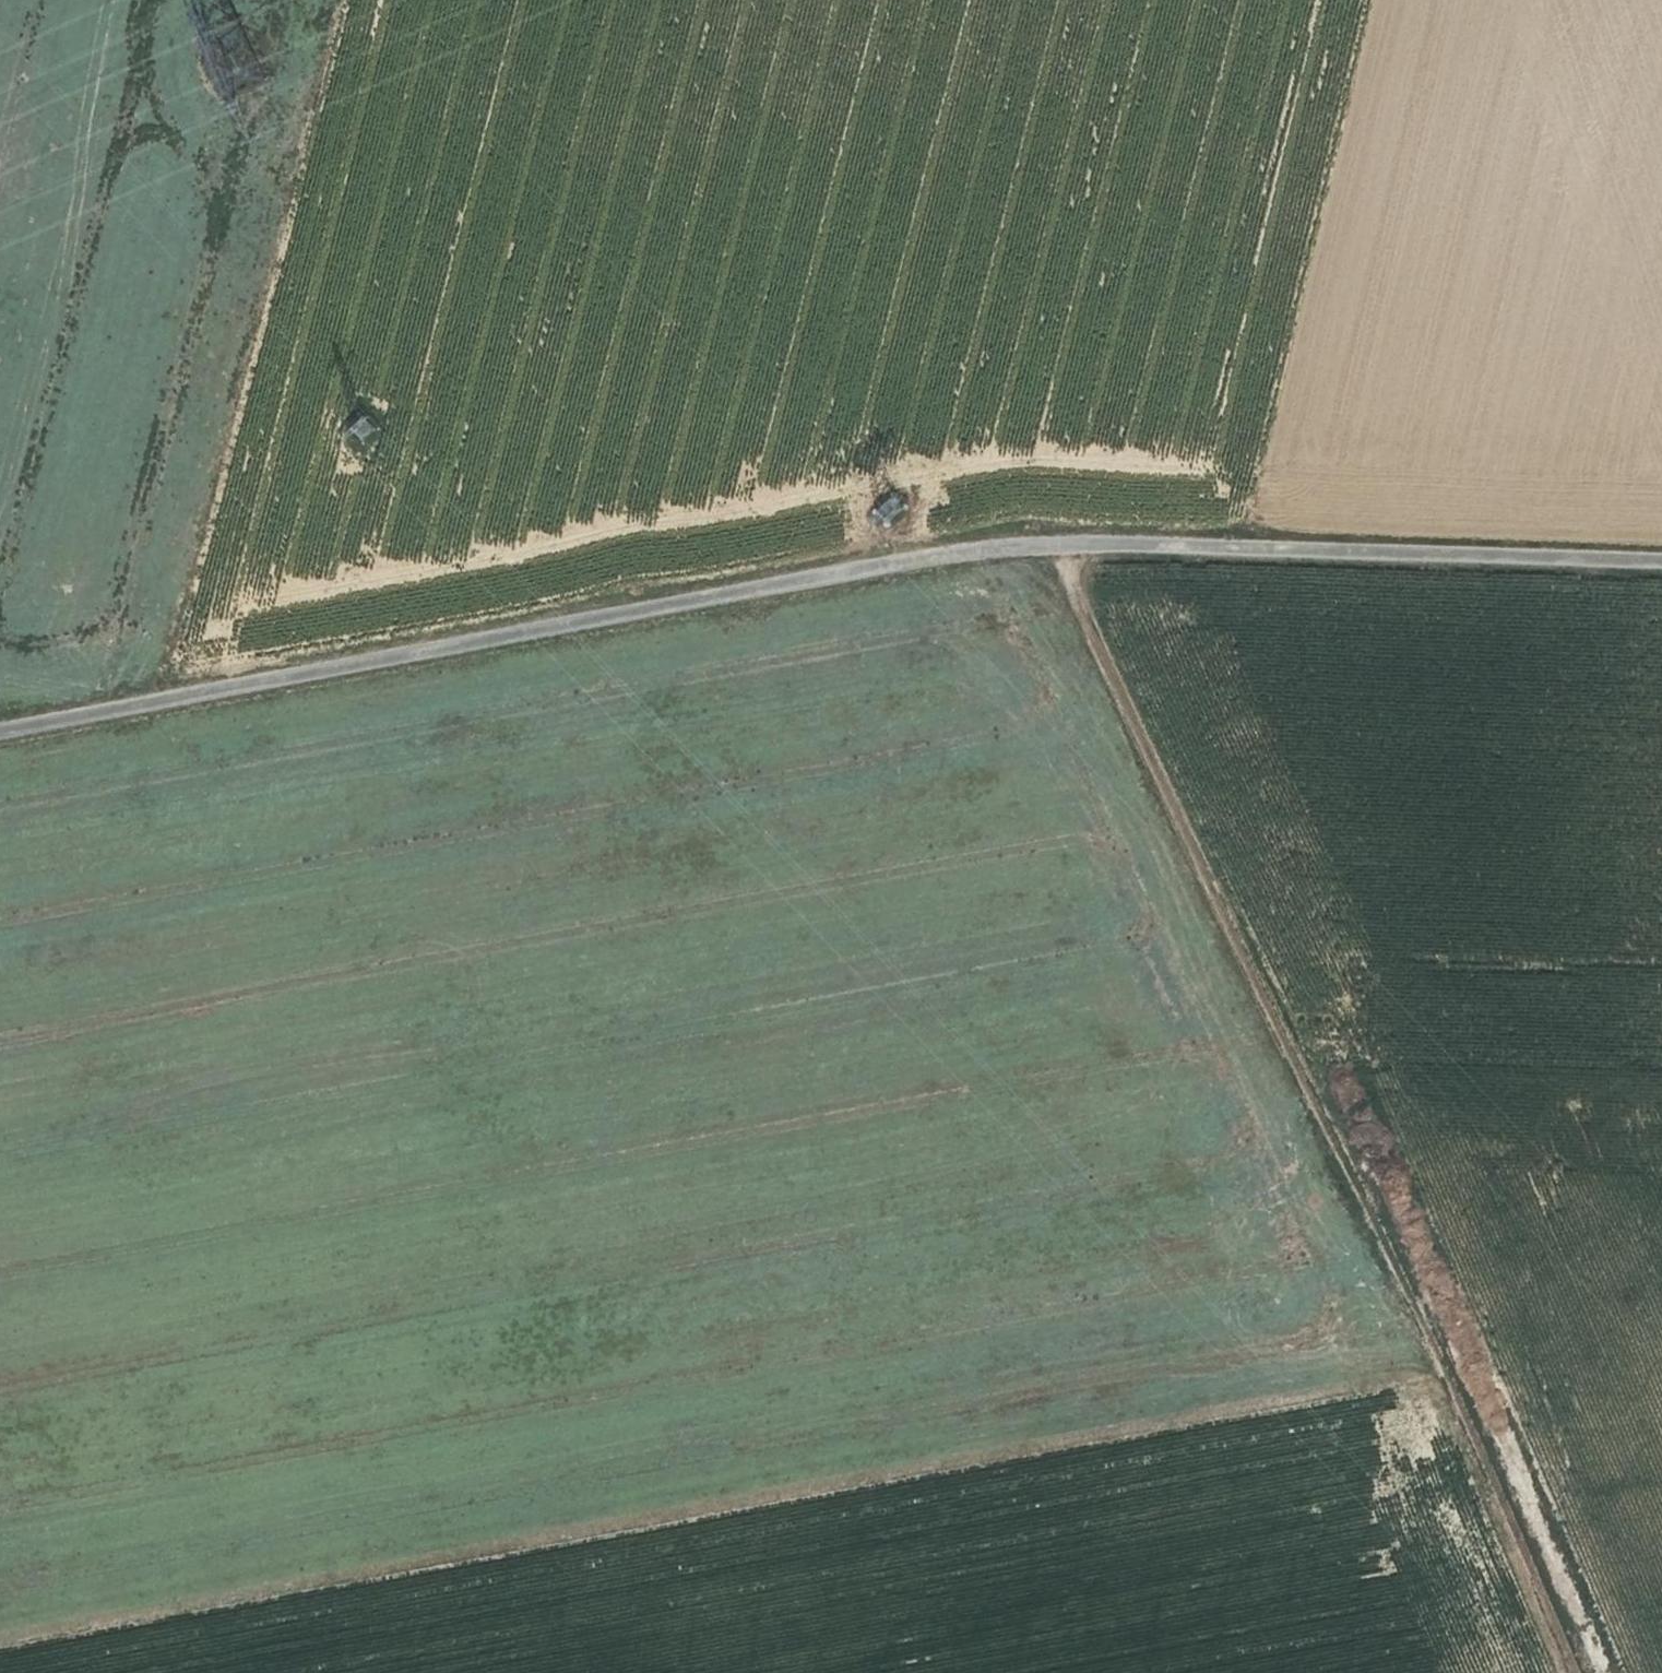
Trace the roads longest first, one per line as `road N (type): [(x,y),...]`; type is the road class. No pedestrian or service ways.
road 1 (unclassified): [(0,728),(904,560),(1073,547),(1661,570)]

